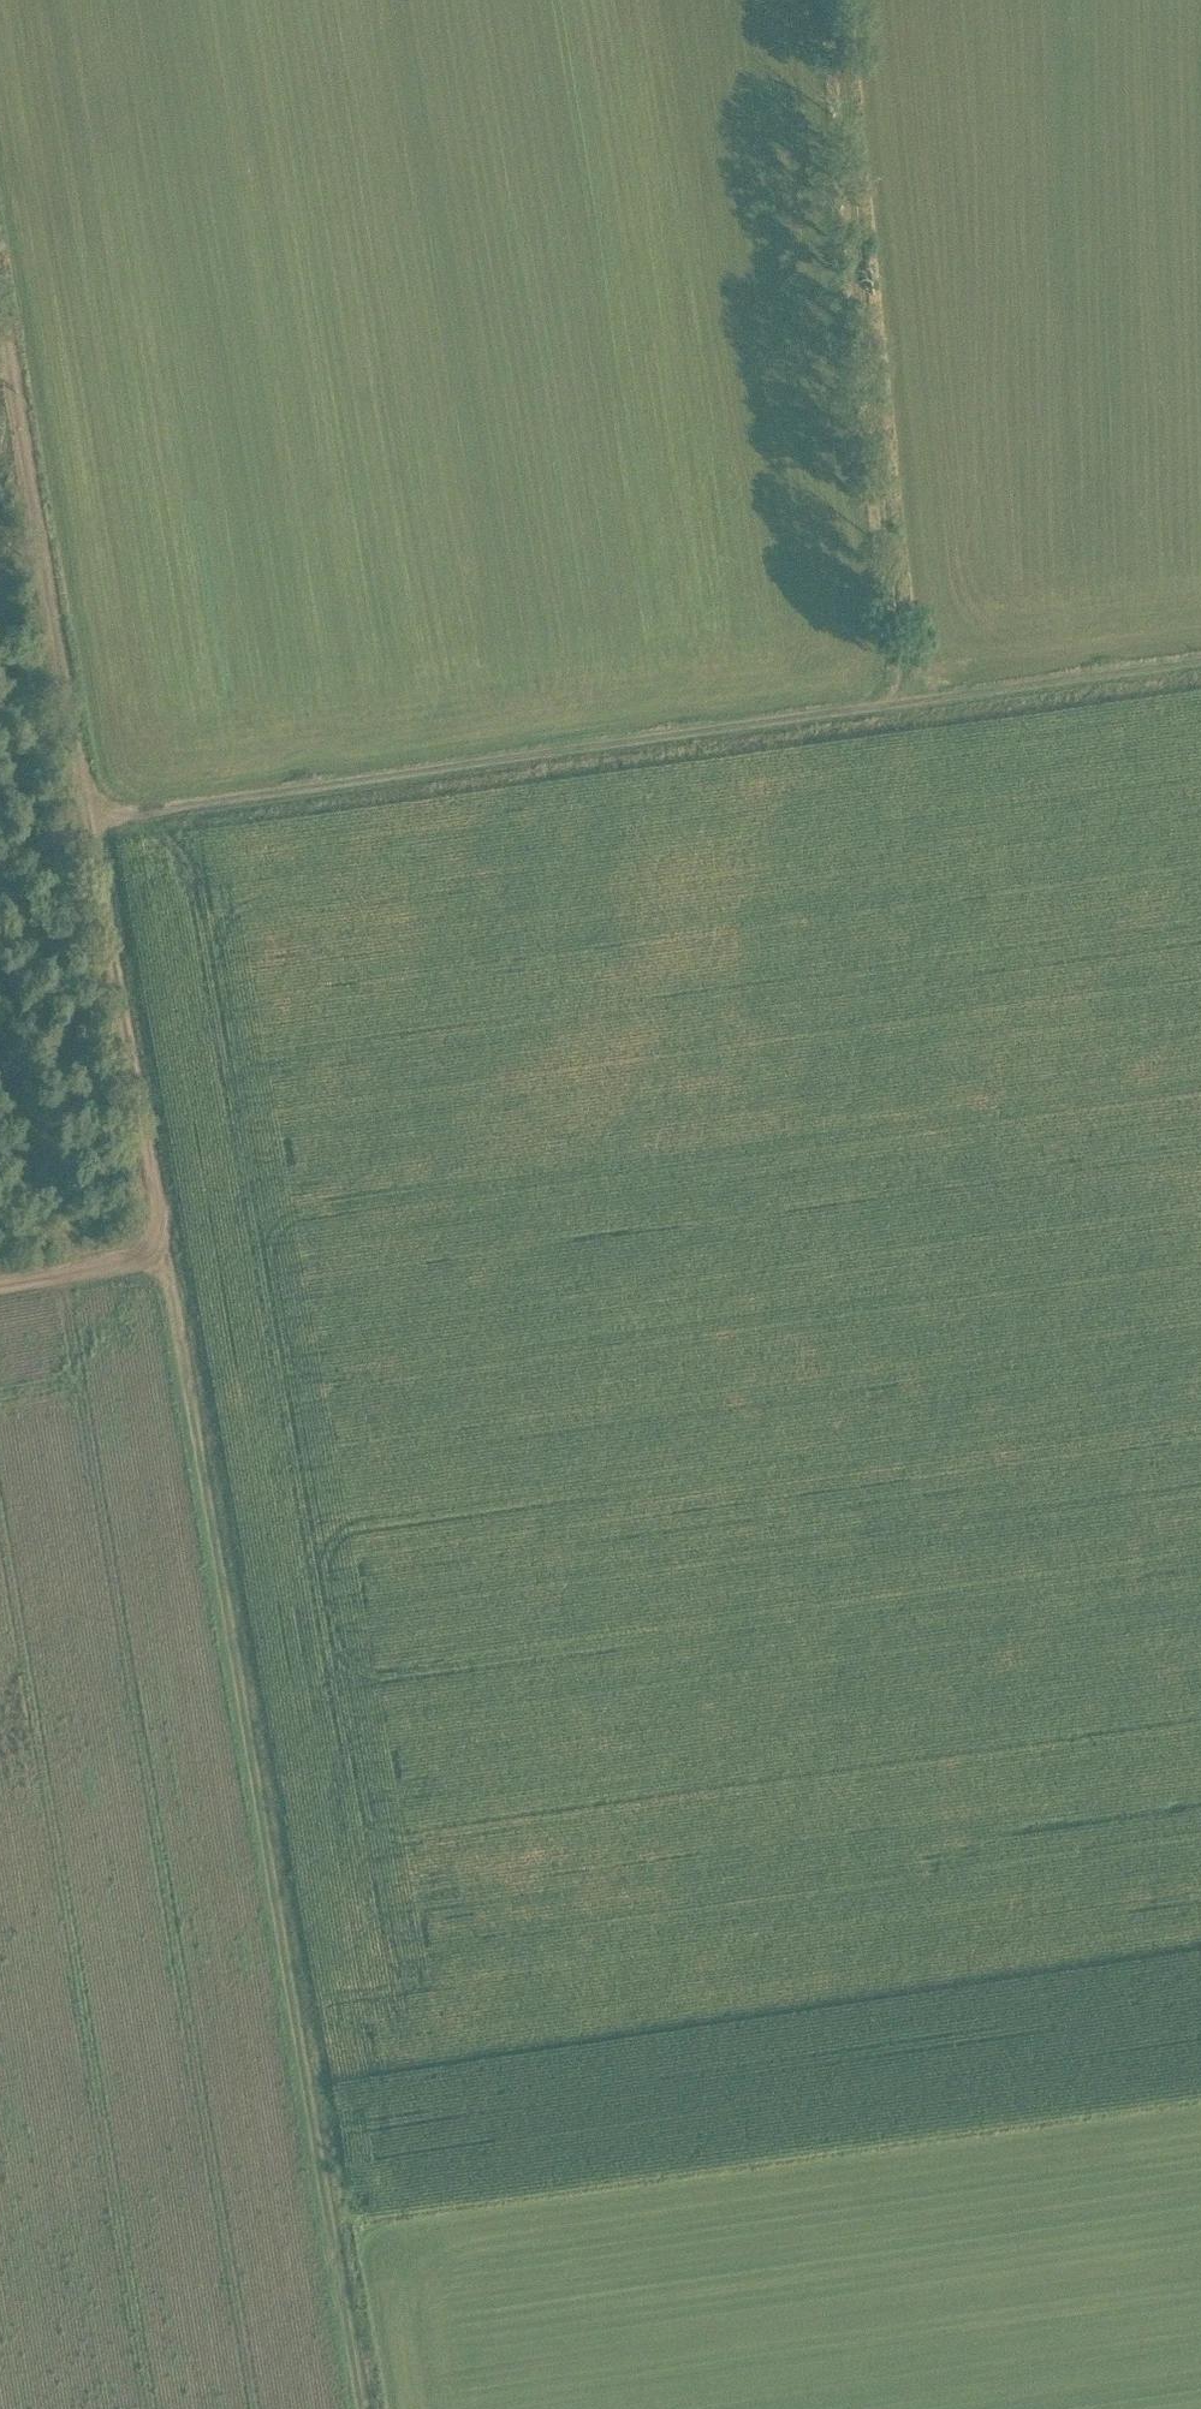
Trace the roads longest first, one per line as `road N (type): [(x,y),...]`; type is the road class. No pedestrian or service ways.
road 1 (track): [(359,2408),(160,1249)]
road 2 (track): [(90,821),(1200,662)]
road 3 (track): [(837,0),(907,704)]
road 4 (track): [(0,1278),(160,1249),(90,821)]
road 5 (track): [(90,821),(0,272)]

